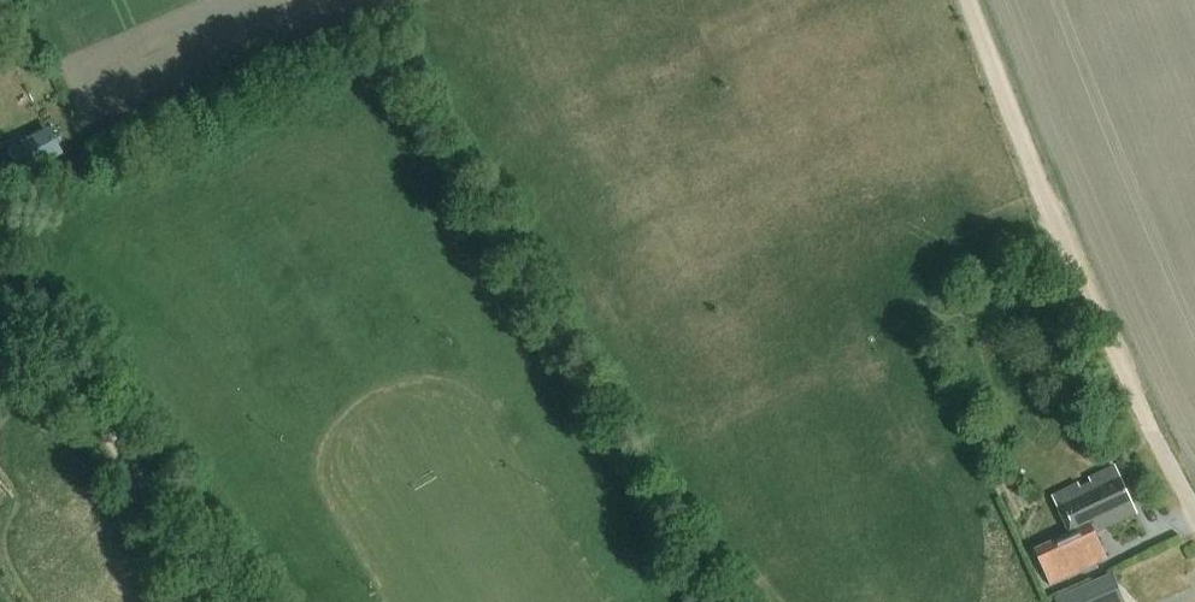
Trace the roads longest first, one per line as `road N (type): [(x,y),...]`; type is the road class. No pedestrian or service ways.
road 1 (track): [(967,0),(1061,240),(1127,379)]
road 2 (track): [(226,601),(0,281)]
road 3 (unclassified): [(1194,508),(1127,379)]

